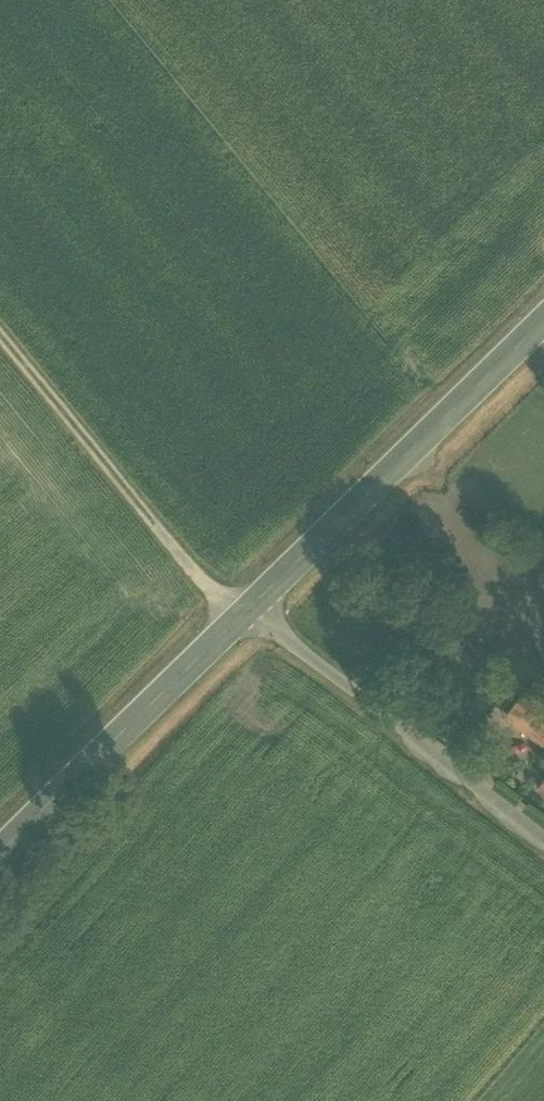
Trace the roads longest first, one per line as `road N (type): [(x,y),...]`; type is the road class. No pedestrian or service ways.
road 1 (secondary): [(244,612),(543,321)]
road 2 (unclassified): [(543,836),(244,612)]
road 3 (track): [(244,612),(198,578),(0,336)]
road 4 (secondary): [(0,852),(244,612)]

